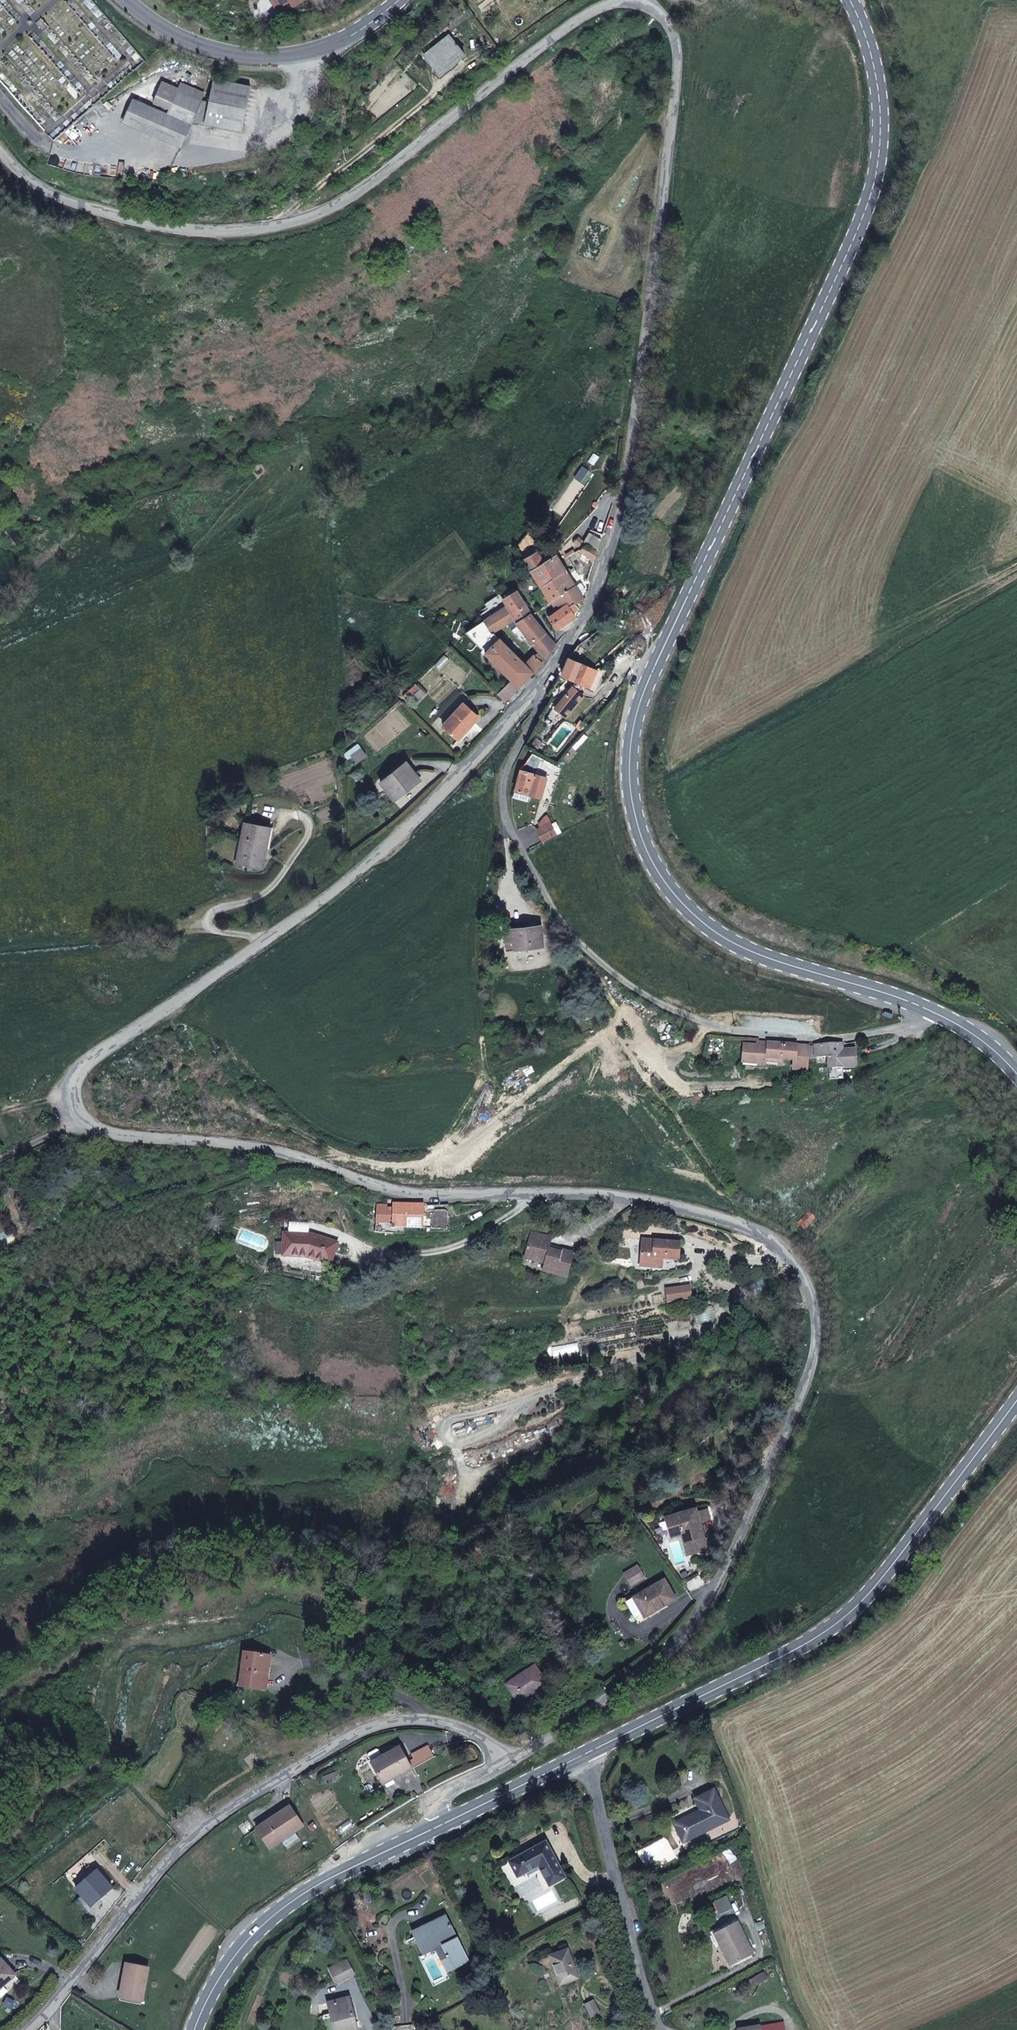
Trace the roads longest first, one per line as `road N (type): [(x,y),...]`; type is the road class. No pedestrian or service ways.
road 1 (unclassified): [(514,1757),(676,1653),(705,1621),(805,1388),(818,1341),(806,1286),(759,1230),(668,1206),(550,1193),(419,1195),(369,1186),(270,1152),(115,1138),(81,1121)]
road 2 (secondary): [(852,0),(884,113),(866,212),(651,670),(635,715),(629,766),(649,857),(707,926),(749,952),(932,1011)]
road 3 (unclassified): [(546,677),(611,564),(628,467),(679,65),(663,13),(637,0)]
road 4 (unclassified): [(624,0),(595,10),(342,203),(253,233),(186,232),(107,216),(44,190),(0,153)]
road 5 (unclassified): [(932,1011),(860,1035),(763,1035),(700,1024),(642,997),(582,946),(515,837),(503,794),(546,677)]
road 6 (unclassified): [(81,1121),(71,1086),(99,1052),(399,841),(513,726),(546,677)]
road 7 (residential): [(30,2029),(205,1818),(349,1732),(423,1718),(480,1735),(514,1757)]
road 8 (secondary): [(1016,1401),(885,1577),(839,1621),(585,1755)]
road 9 (track): [(759,1230),(646,1078),(589,980),(582,946)]
road 10 (secondary): [(443,1822),(287,1906),(247,1941),(194,2029)]
road 11 (secondary): [(125,0),(216,51),(272,57),(318,50),(399,0)]
road 12 (unclassified): [(585,1755),(629,1951),(661,2029)]
road 13 (secondary): [(585,1755),(443,1822)]

